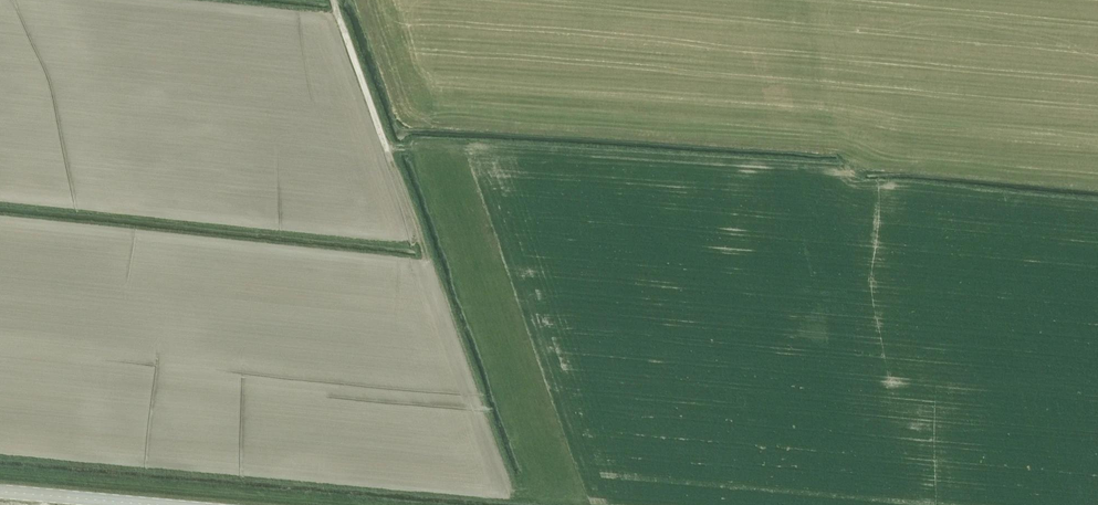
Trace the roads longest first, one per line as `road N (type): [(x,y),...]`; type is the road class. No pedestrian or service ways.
road 1 (track): [(359,504),(0,473)]
road 2 (track): [(390,159),(334,0)]
road 3 (unclassified): [(160,504),(0,491)]

